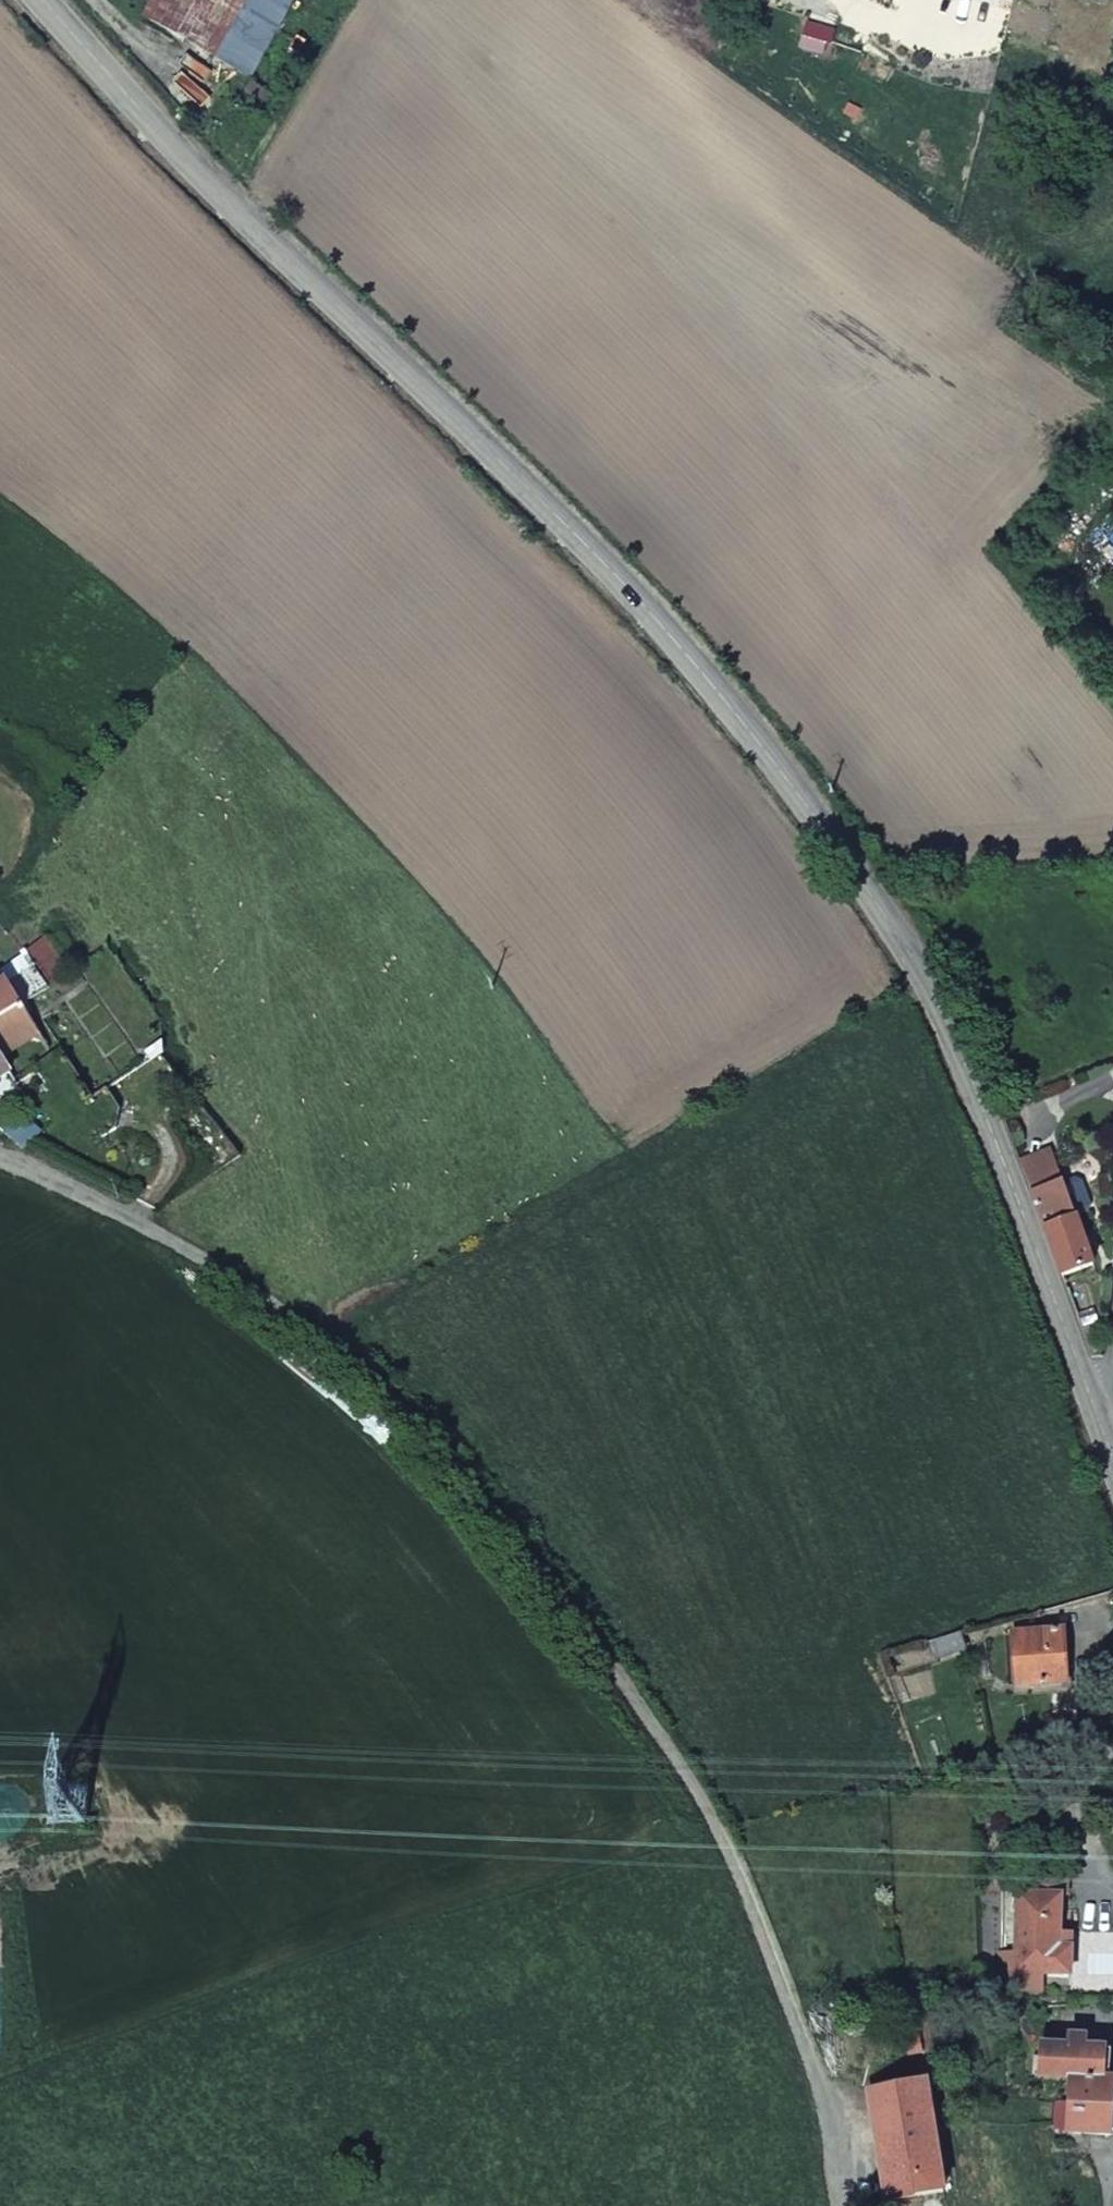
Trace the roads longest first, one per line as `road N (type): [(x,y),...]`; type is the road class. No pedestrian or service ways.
road 1 (tertiary): [(1111,1443),(929,987),(805,805),(666,631),(237,213),(41,0)]
road 2 (unclassified): [(0,1157),(167,1239),(276,1307),(376,1383),(518,1533),(674,1751),(723,1837),(808,2052),(828,2119),(838,2205)]

